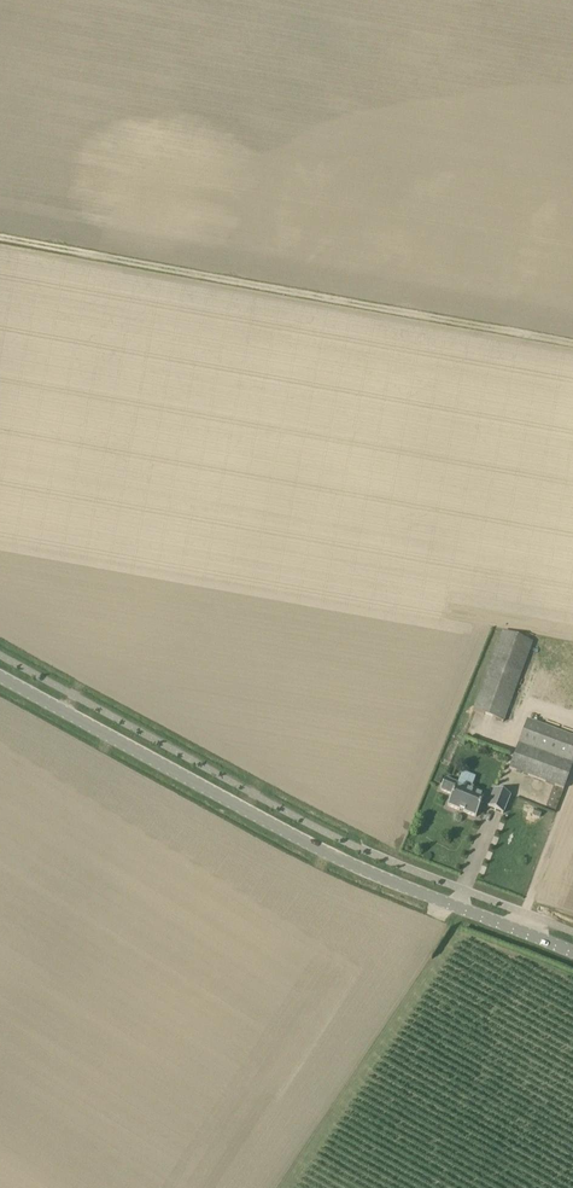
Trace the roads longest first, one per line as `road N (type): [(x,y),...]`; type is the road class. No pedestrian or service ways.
road 1 (tertiary): [(572,950),(379,872),(0,683)]
road 2 (track): [(572,339),(0,233)]

